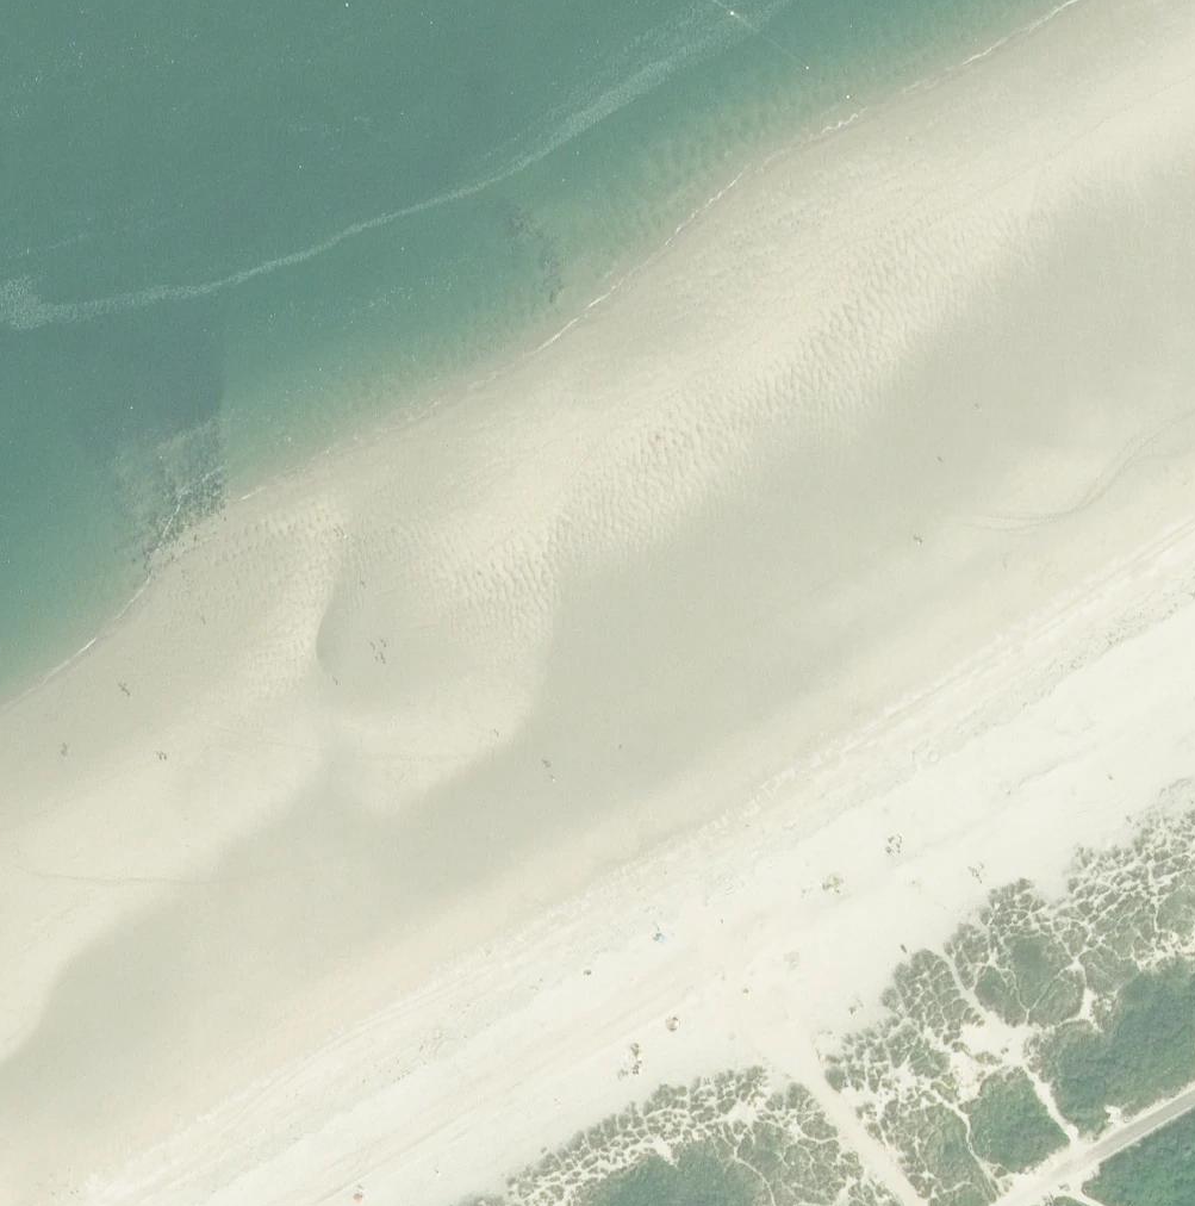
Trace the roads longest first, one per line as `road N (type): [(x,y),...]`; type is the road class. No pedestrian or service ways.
road 1 (unclassified): [(1017,1205),(1194,1100)]

